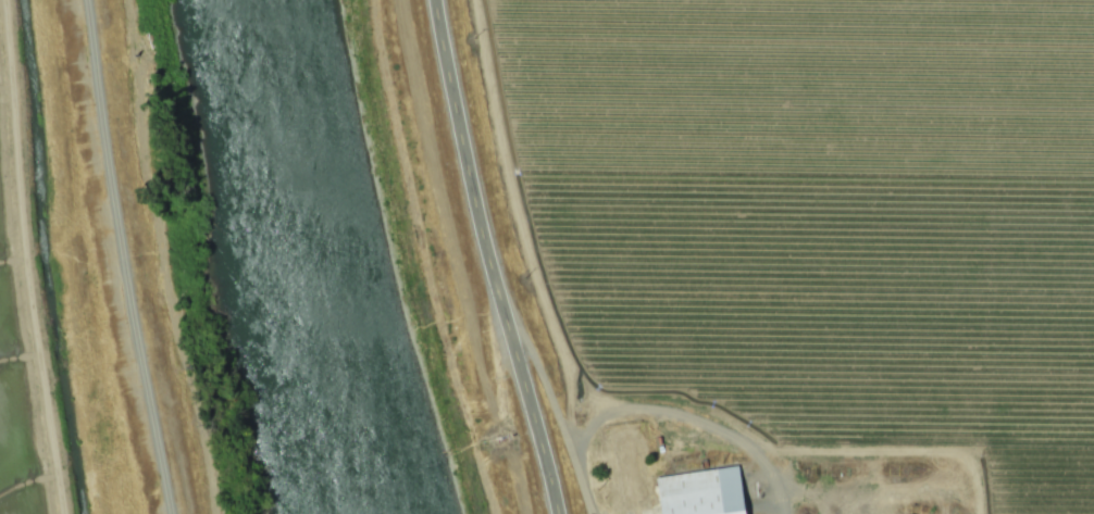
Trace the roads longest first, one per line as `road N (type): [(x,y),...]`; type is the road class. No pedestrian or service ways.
road 1 (track): [(979,513),(990,460),(979,442),(825,441),(574,368),(501,159),(474,0)]
road 2 (residential): [(437,0),(473,193),(557,513)]
road 3 (residential): [(87,0),(175,513)]
road 4 (track): [(564,432),(593,405),(630,399),(725,424),(761,450),(777,513)]
road 5 (track): [(773,489),(886,499),(934,482),(984,500)]

